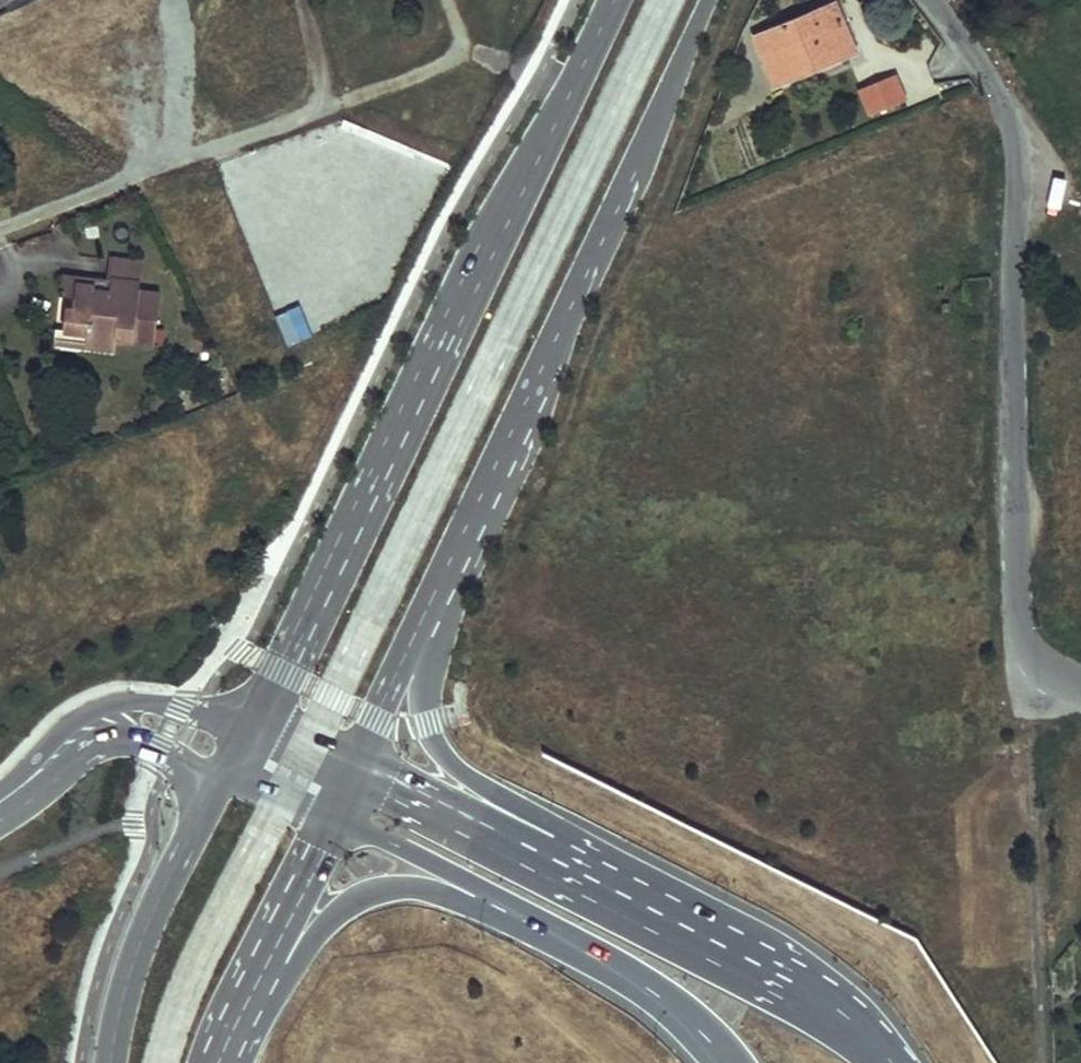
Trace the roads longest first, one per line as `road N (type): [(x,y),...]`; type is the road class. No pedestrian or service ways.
road 1 (tertiary): [(614,0),(292,657),(249,726)]
road 2 (residential): [(1080,685),(1039,669),(1013,585),(1008,126),(993,81),(935,0)]
road 3 (tertiary): [(423,616),(635,176),(709,0)]
road 4 (motorway): [(893,1062),(799,984),(592,878)]
road 5 (motorway): [(592,878),(556,830),(443,752),(422,697),(423,616)]
road 6 (secondary): [(223,775),(148,925),(110,1062)]
road 7 (motorway): [(247,993),(297,961),(334,918),(377,892),(426,889),(500,906)]
road 8 (residential): [(249,726),(138,700),(120,704),(79,718),(0,792)]
road 9 (motorway): [(500,906),(634,979),(729,1062)]
road 10 (motorway): [(592,878),(350,771)]
road 11 (residential): [(0,821),(116,739),(134,739),(223,775)]
road 12 (secondary): [(247,993),(329,817)]
road 13 (motorway): [(329,817),(500,906)]
road 14 (tertiary): [(350,771),(423,616)]

